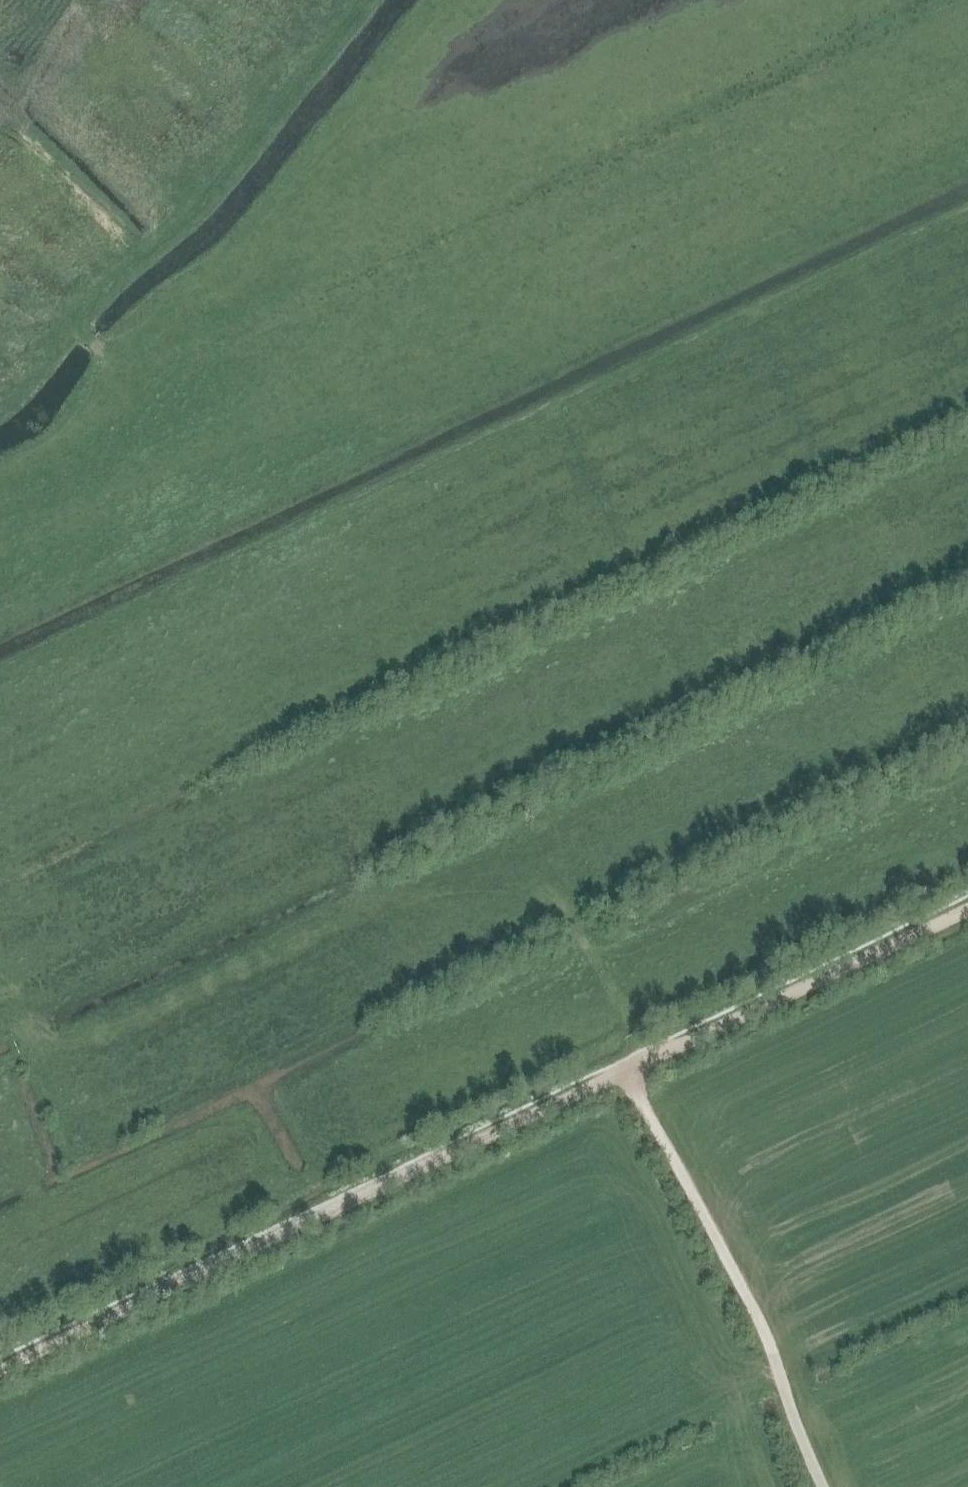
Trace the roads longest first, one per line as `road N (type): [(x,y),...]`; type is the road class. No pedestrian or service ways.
road 1 (track): [(0,1374),(967,910)]

